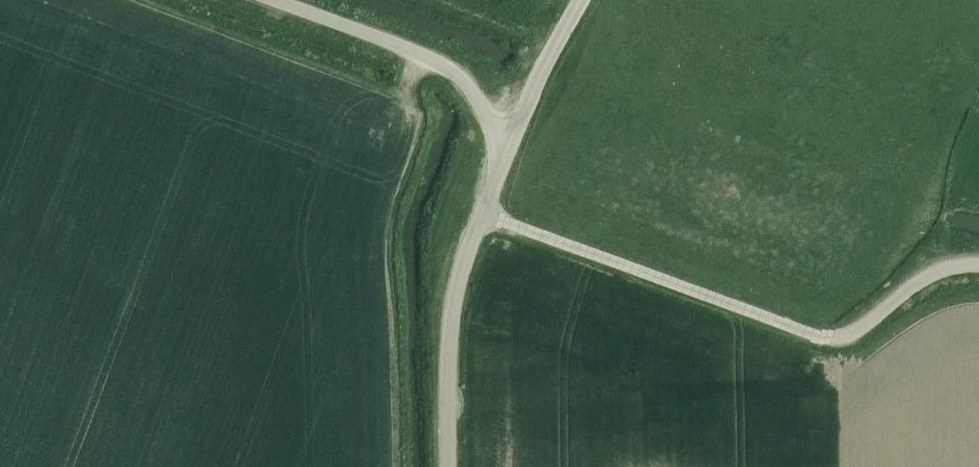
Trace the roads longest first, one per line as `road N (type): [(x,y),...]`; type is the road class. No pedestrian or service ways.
road 1 (unclassified): [(978,264),(932,274),(855,333),(833,338),(484,212)]
road 2 (unclassified): [(507,151),(470,88),(438,61),(275,0)]
road 3 (unclassified): [(450,466),(452,323),(484,212)]
road 4 (unclassified): [(507,151),(581,0)]

